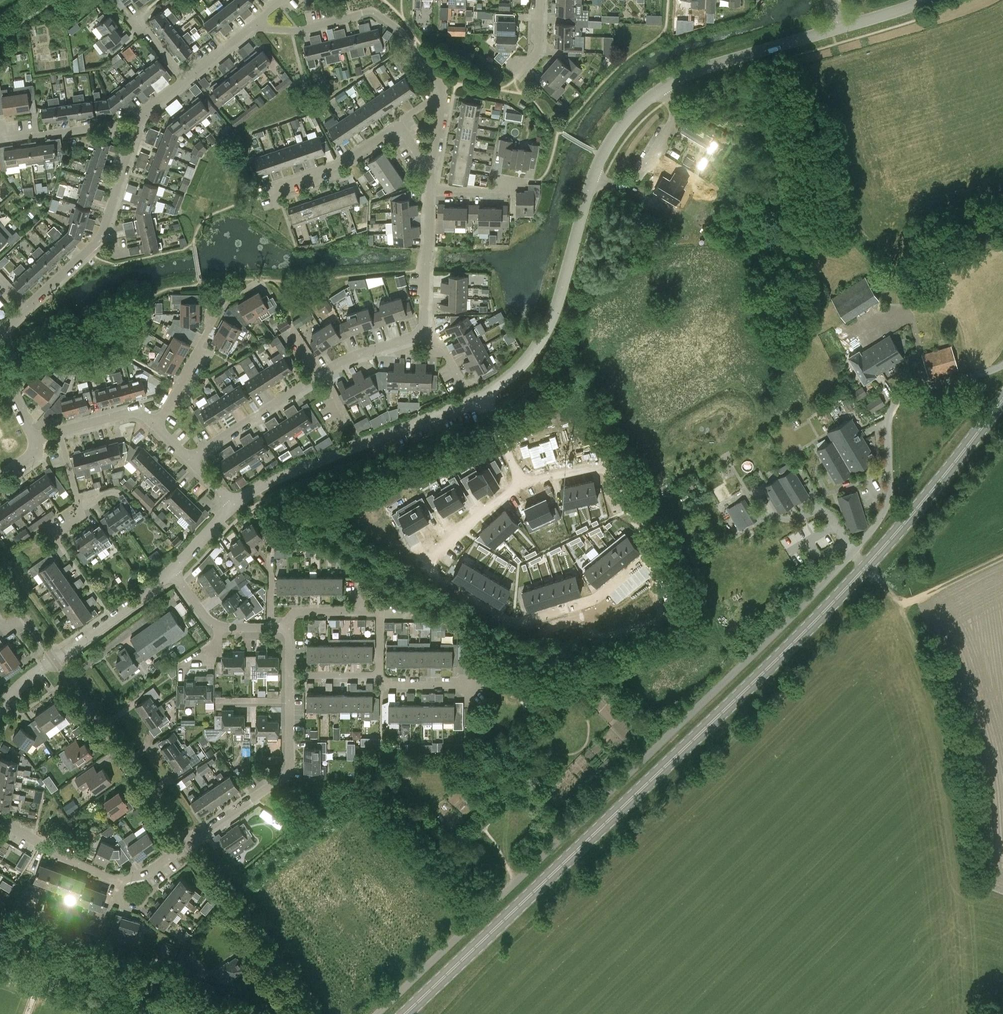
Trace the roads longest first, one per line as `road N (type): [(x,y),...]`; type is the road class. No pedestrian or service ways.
road 1 (unclassified): [(377,1013),(853,555)]
road 2 (primary): [(404,1013),(793,648),(867,568)]
road 3 (unclassified): [(840,28),(700,70),(631,114),(602,156),(540,344),(483,394)]
road 4 (residential): [(519,483),(606,468),(652,557),(598,605),(524,625),(432,578),(447,541),(488,507)]
road 5 (track): [(979,1013),(959,812),(938,701),(900,607)]
road 6 (unclassified): [(853,555),(889,496),(894,405),(1002,366)]
road 7 (unclassified): [(483,394),(234,504)]
road 8 (residential): [(422,330),(356,355),(191,461)]
road 9 (unclassified): [(218,1013),(0,932)]
road 10 (residential): [(188,846),(57,659)]
road 11 (residential): [(443,89),(402,32),(368,11),(292,31),(258,21)]
road 12 (primary): [(867,568),(1002,403)]
road 13 (residential): [(188,846),(288,770),(290,702)]
road 14 (residential): [(157,427),(221,302),(260,281)]
road 15 (residential): [(288,627),(296,612),(377,612),(380,677)]
road 16 (unclassified): [(172,570),(57,659)]
road 17 (residential): [(429,188),(422,330)]
road 18 (residential): [(273,189),(341,164),(398,124)]
road 19 (residential): [(0,136),(109,124),(136,134)]
road 20 (residential): [(0,821),(120,880)]

